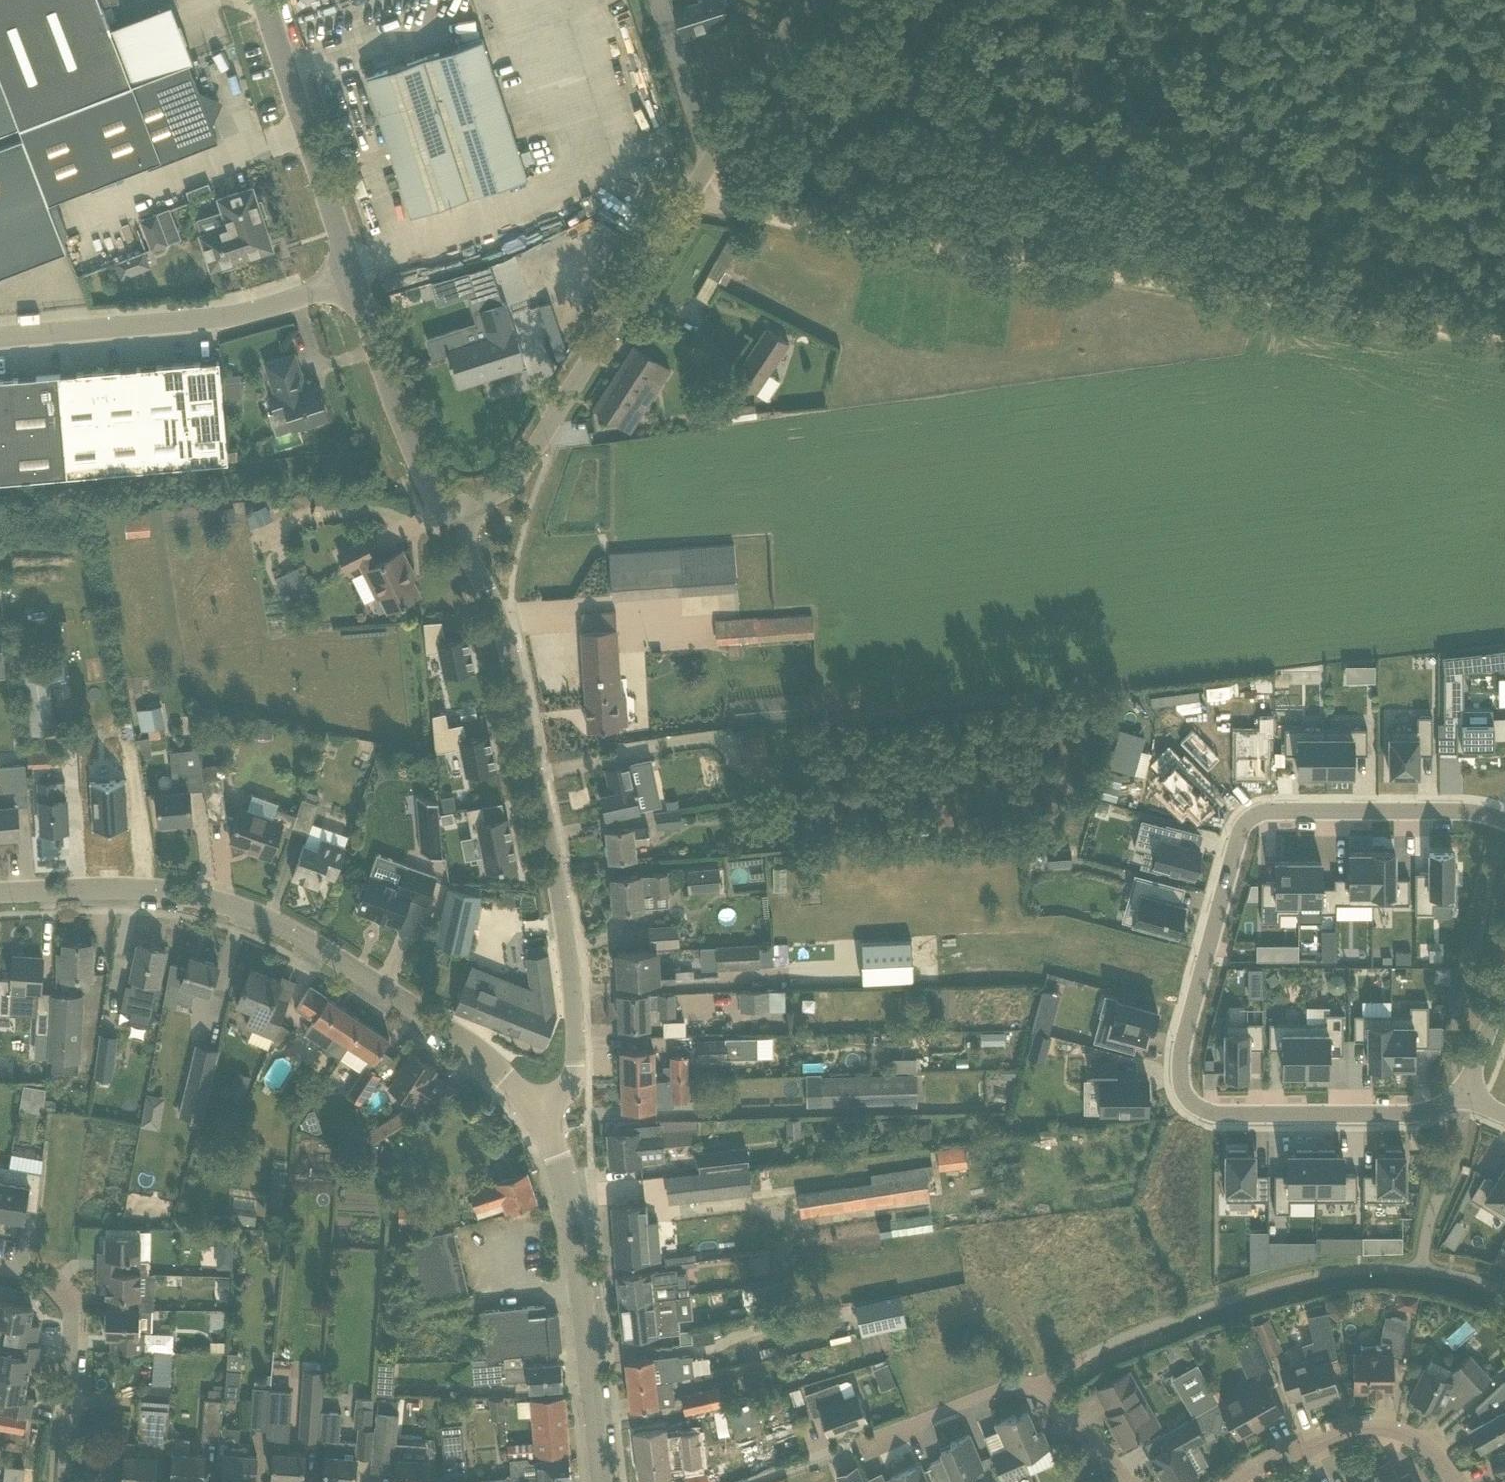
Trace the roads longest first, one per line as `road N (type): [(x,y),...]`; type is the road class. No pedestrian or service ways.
road 1 (residential): [(1467,1095),(1408,1112),(1210,1113),(1190,1102),(1181,1082),(1182,1048),(1242,827),(1255,817),(1462,814),(1504,822)]
road 2 (unclassified): [(452,520),(508,489),(525,467),(801,0)]
road 3 (residential): [(538,1112),(571,1084),(576,1064),(560,897),(513,666),(496,610),(452,520)]
road 4 (tertiary): [(538,1112),(397,993),(236,908),(164,890),(0,893)]
road 5 (tertiary): [(601,1481),(571,1209),(538,1112)]
road 6 (unclassified): [(353,278),(243,325),(0,340)]
road 7 (unclassified): [(353,278),(263,0)]
road 8 (residential): [(1449,1481),(1424,1451),(1385,1425),(1343,1416),(1298,1430),(1224,1481)]
road 9 (unclassified): [(452,520),(424,474),(353,278)]
road 10 (residential): [(65,1481),(72,1313),(42,1275),(0,1268)]
road 11 (residential): [(813,1461),(1004,1387),(1044,1386)]
road 12 (residential): [(1133,1481),(1044,1386)]

